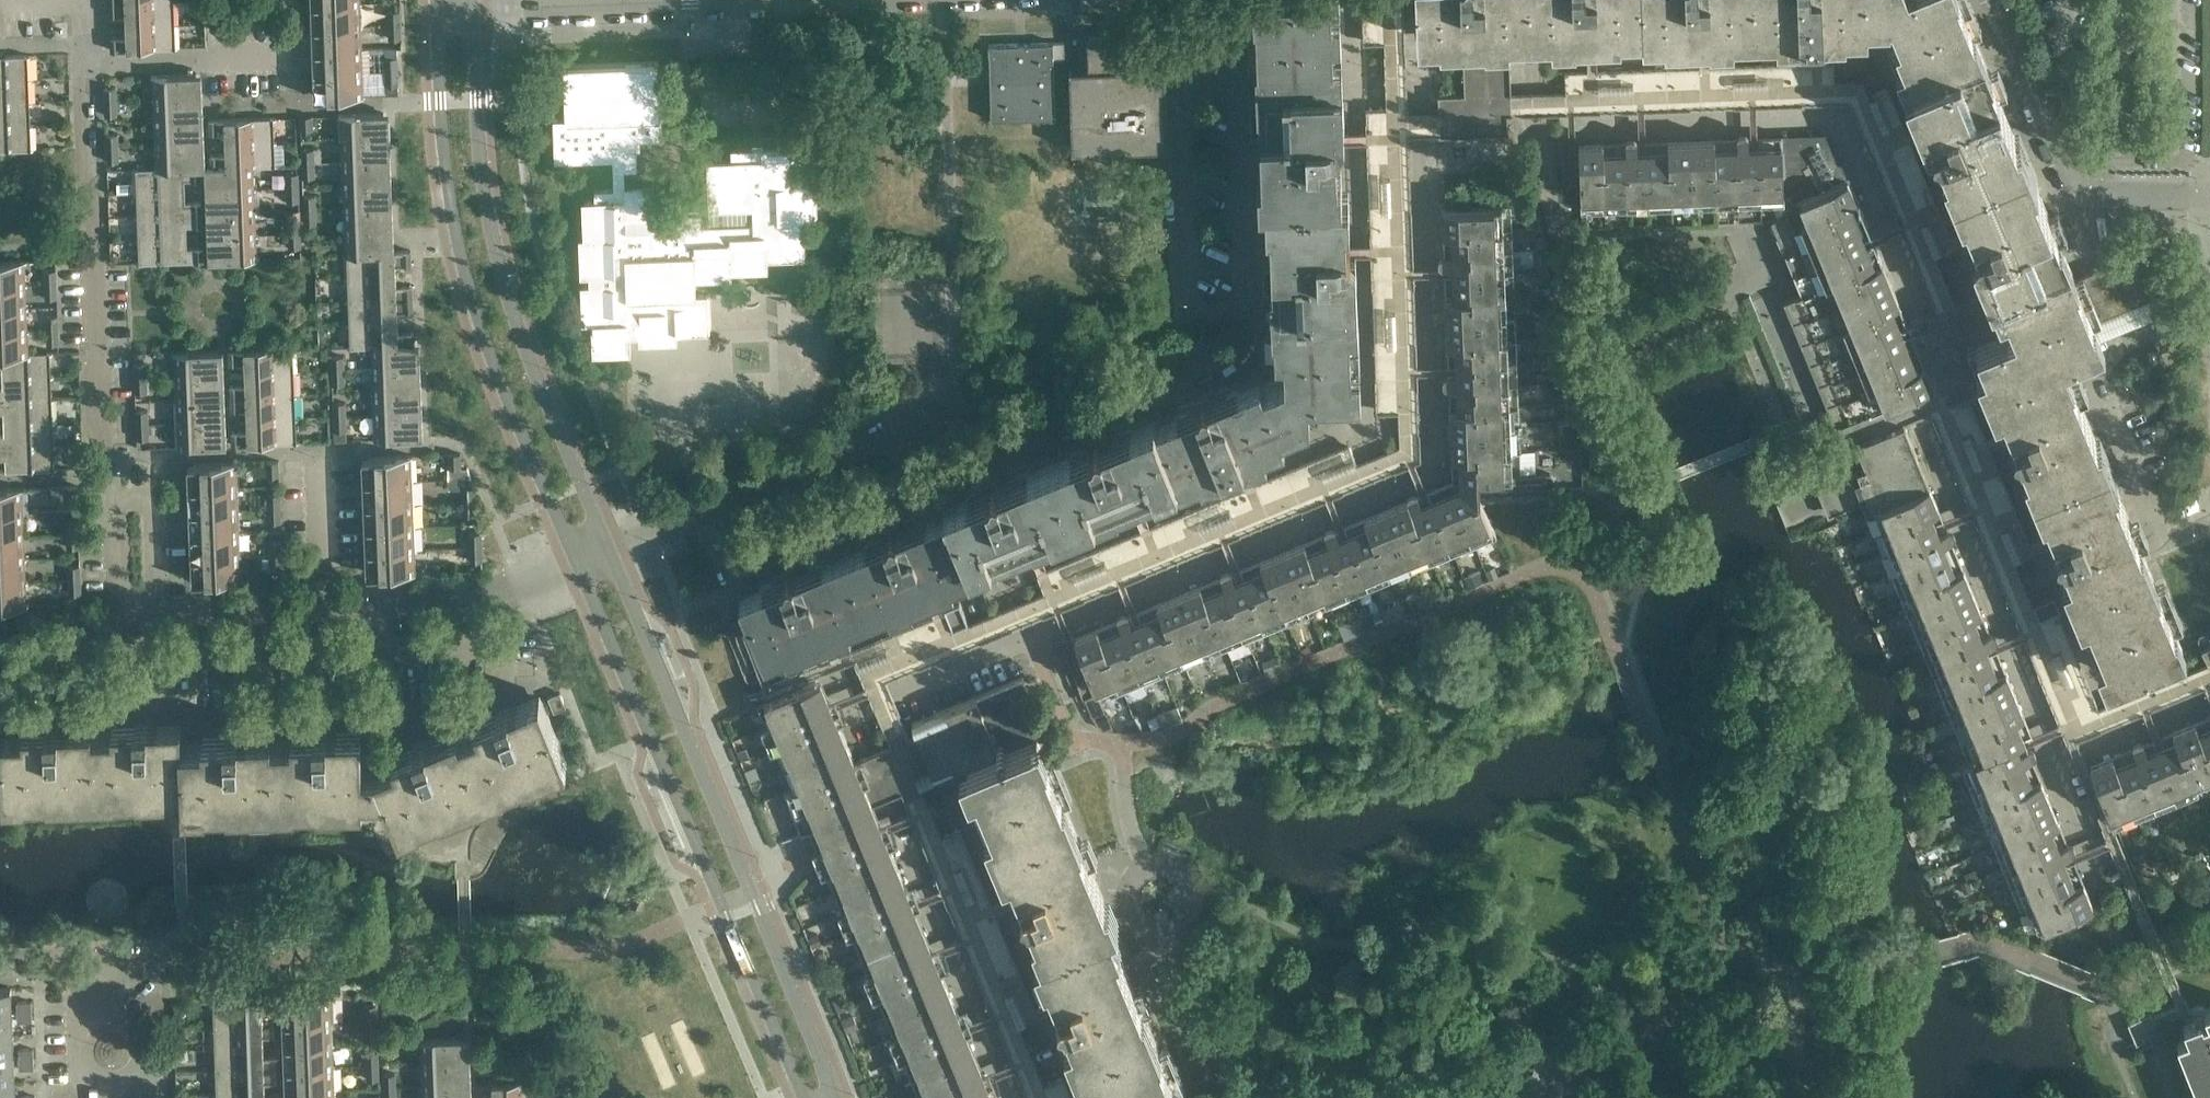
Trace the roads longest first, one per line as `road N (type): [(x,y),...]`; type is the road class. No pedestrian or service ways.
road 1 (tertiary): [(835,1097),(615,552)]
road 2 (tertiary): [(437,1),(461,243),(492,356),(579,563)]
road 3 (tertiary): [(579,563),(807,1097)]
road 4 (tertiary): [(615,552),(502,272),(481,165),(473,0)]
road 5 (residential): [(118,501),(100,427),(96,215),(85,197),(80,63)]
road 6 (residential): [(615,552),(934,410)]
road 7 (unclassified): [(2209,199),(2074,198),(1997,0)]
road 8 (residential): [(380,653),(504,649),(504,690),(454,714),(382,716)]
road 9 (residential): [(382,716),(205,723),(160,709)]
road 10 (residential): [(159,660),(380,653)]
road 11 (residential): [(80,63),(300,55)]
road 12 (residential): [(379,602),(490,596),(579,563)]
road 13 (unclassified): [(1248,1097),(1214,1067),(1161,935)]
road 14 (unclassified): [(1161,935),(1134,921),(1127,902),(1142,866),(1179,875),(1192,897),(1182,925)]
road 15 (residential): [(158,613),(326,605)]
road 16 (residential): [(160,709),(0,714)]
road 17 (residential): [(158,613),(156,498),(118,501)]
road 18 (residential): [(100,1012),(79,1024),(80,1075),(153,1081)]
road 19 (residential): [(326,605),(319,465)]
road 20 (residential): [(0,655),(85,652),(124,614)]

